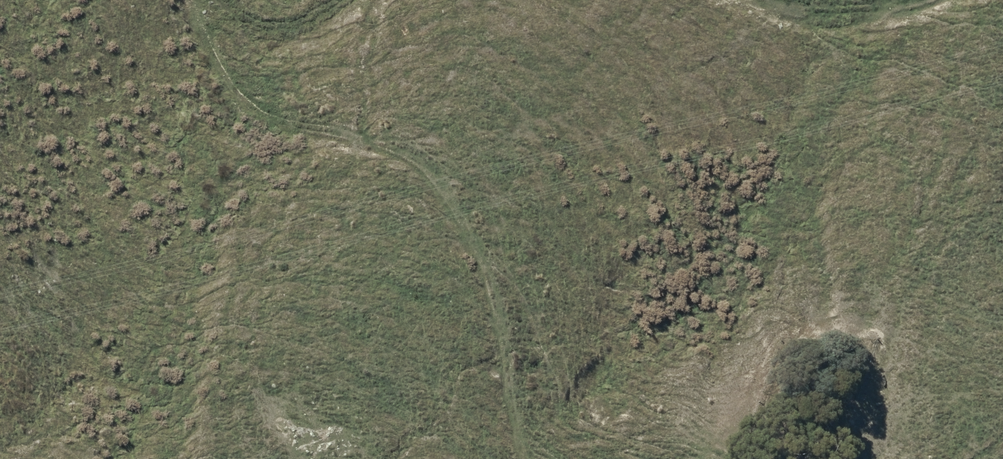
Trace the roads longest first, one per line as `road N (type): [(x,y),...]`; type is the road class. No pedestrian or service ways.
road 1 (track): [(539,458),(505,332),(453,206),(409,152),(265,108),(218,0)]
road 2 (track): [(943,0),(840,31),(726,0)]
road 3 (track): [(362,0),(313,30),(277,30),(228,0)]

